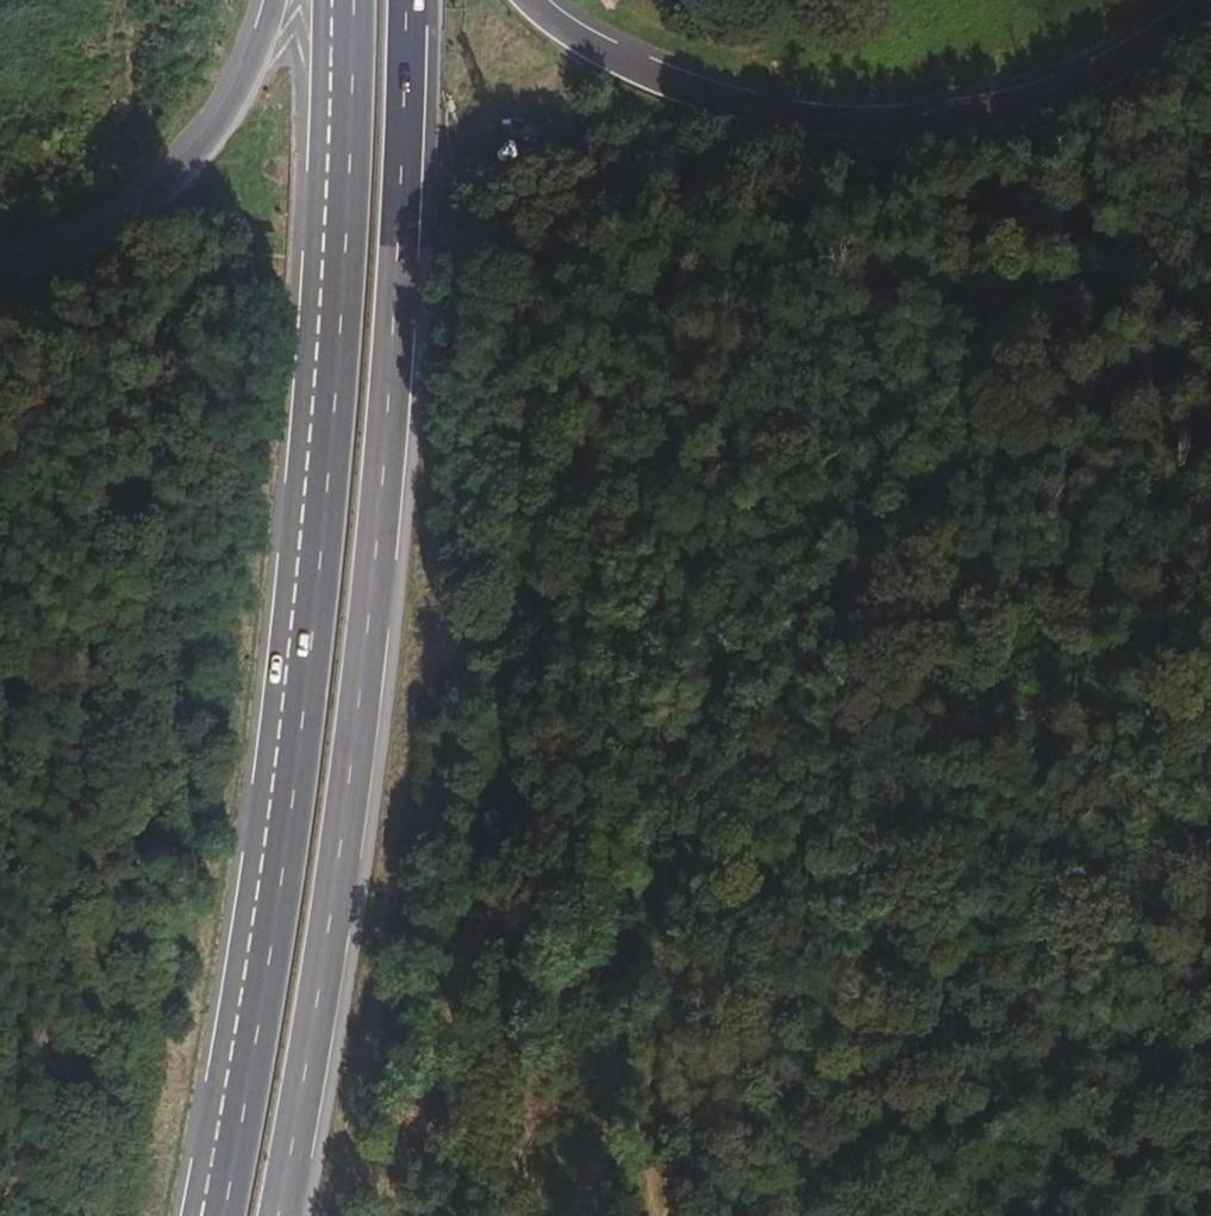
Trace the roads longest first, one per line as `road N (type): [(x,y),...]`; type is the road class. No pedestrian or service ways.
road 1 (trunk): [(276,1215),(319,1000),(378,522),(400,0)]
road 2 (trunk): [(346,0),(328,362),(275,863),(221,1215)]
road 3 (track): [(663,1215),(664,1028),(718,598),(735,565),(781,533),(892,493),(1042,413),(1210,376)]
road 4 (trunk): [(1210,1),(1113,69),(1051,98),(898,123),(808,119),(692,90),(575,38),(533,0)]
road 5 (trunk): [(273,0),(250,79),(194,157),(128,220),(0,266)]
road 6 (track): [(1210,710),(832,718)]

